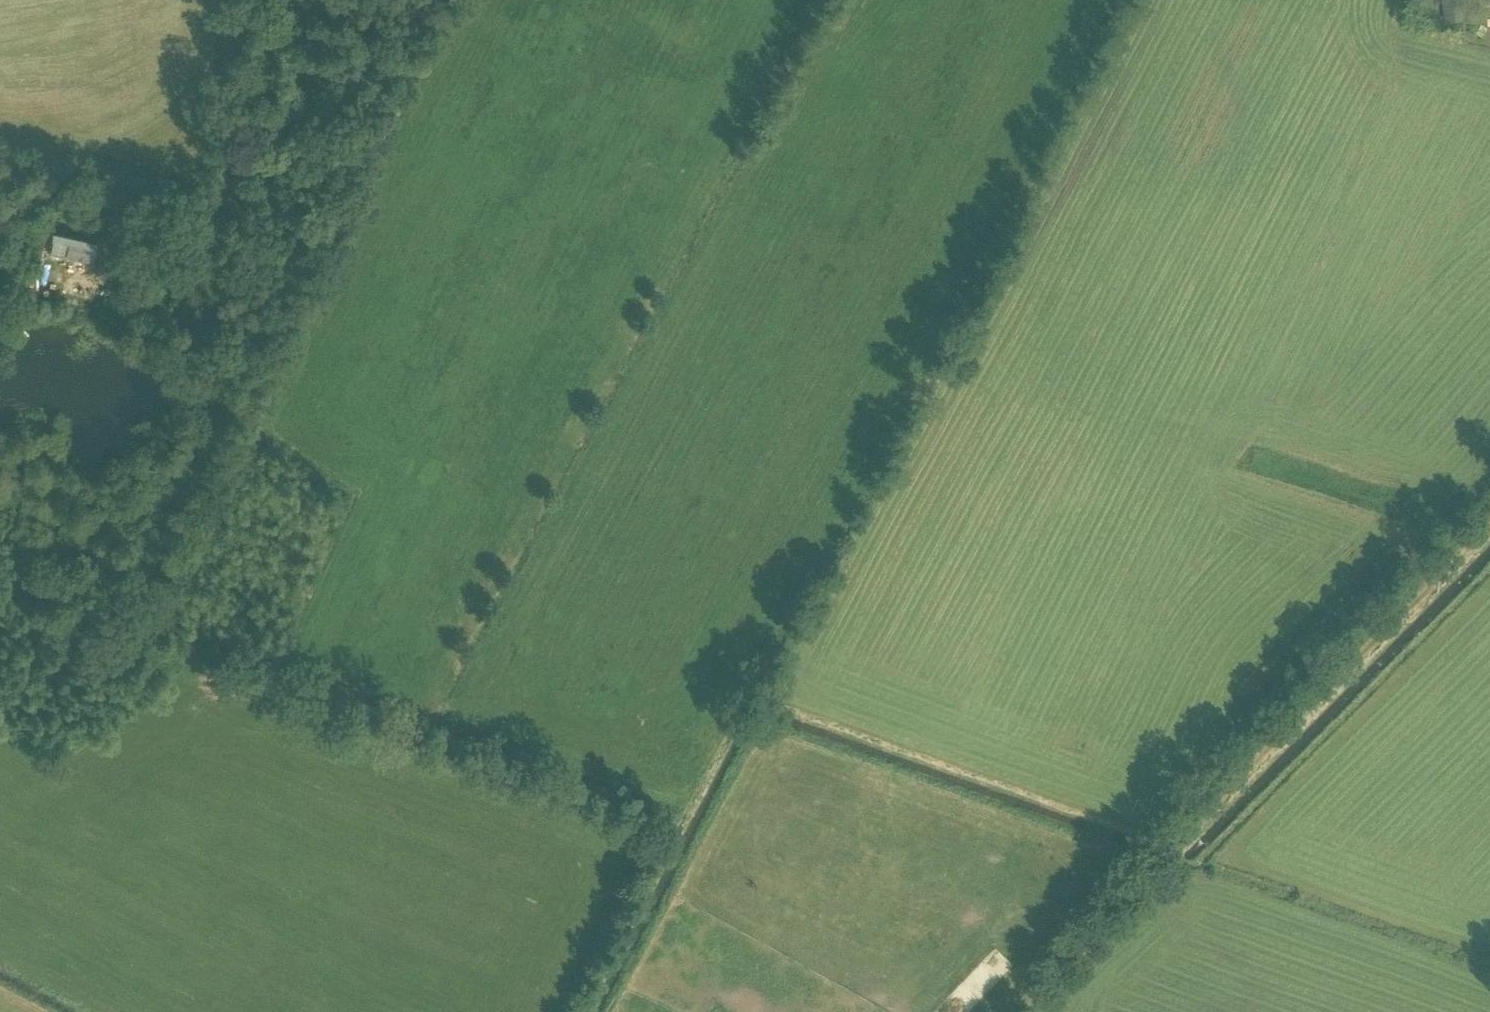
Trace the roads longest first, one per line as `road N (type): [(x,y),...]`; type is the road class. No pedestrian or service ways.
road 1 (track): [(1489,524),(1009,1011)]

